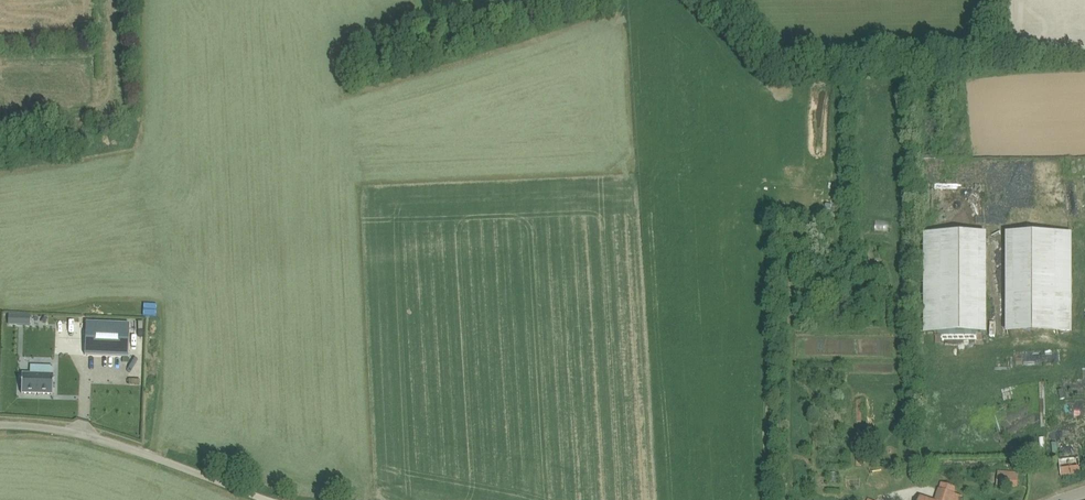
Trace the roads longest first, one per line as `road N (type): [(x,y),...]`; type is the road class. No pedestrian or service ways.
road 1 (track): [(280,499),(88,434),(4,426)]

